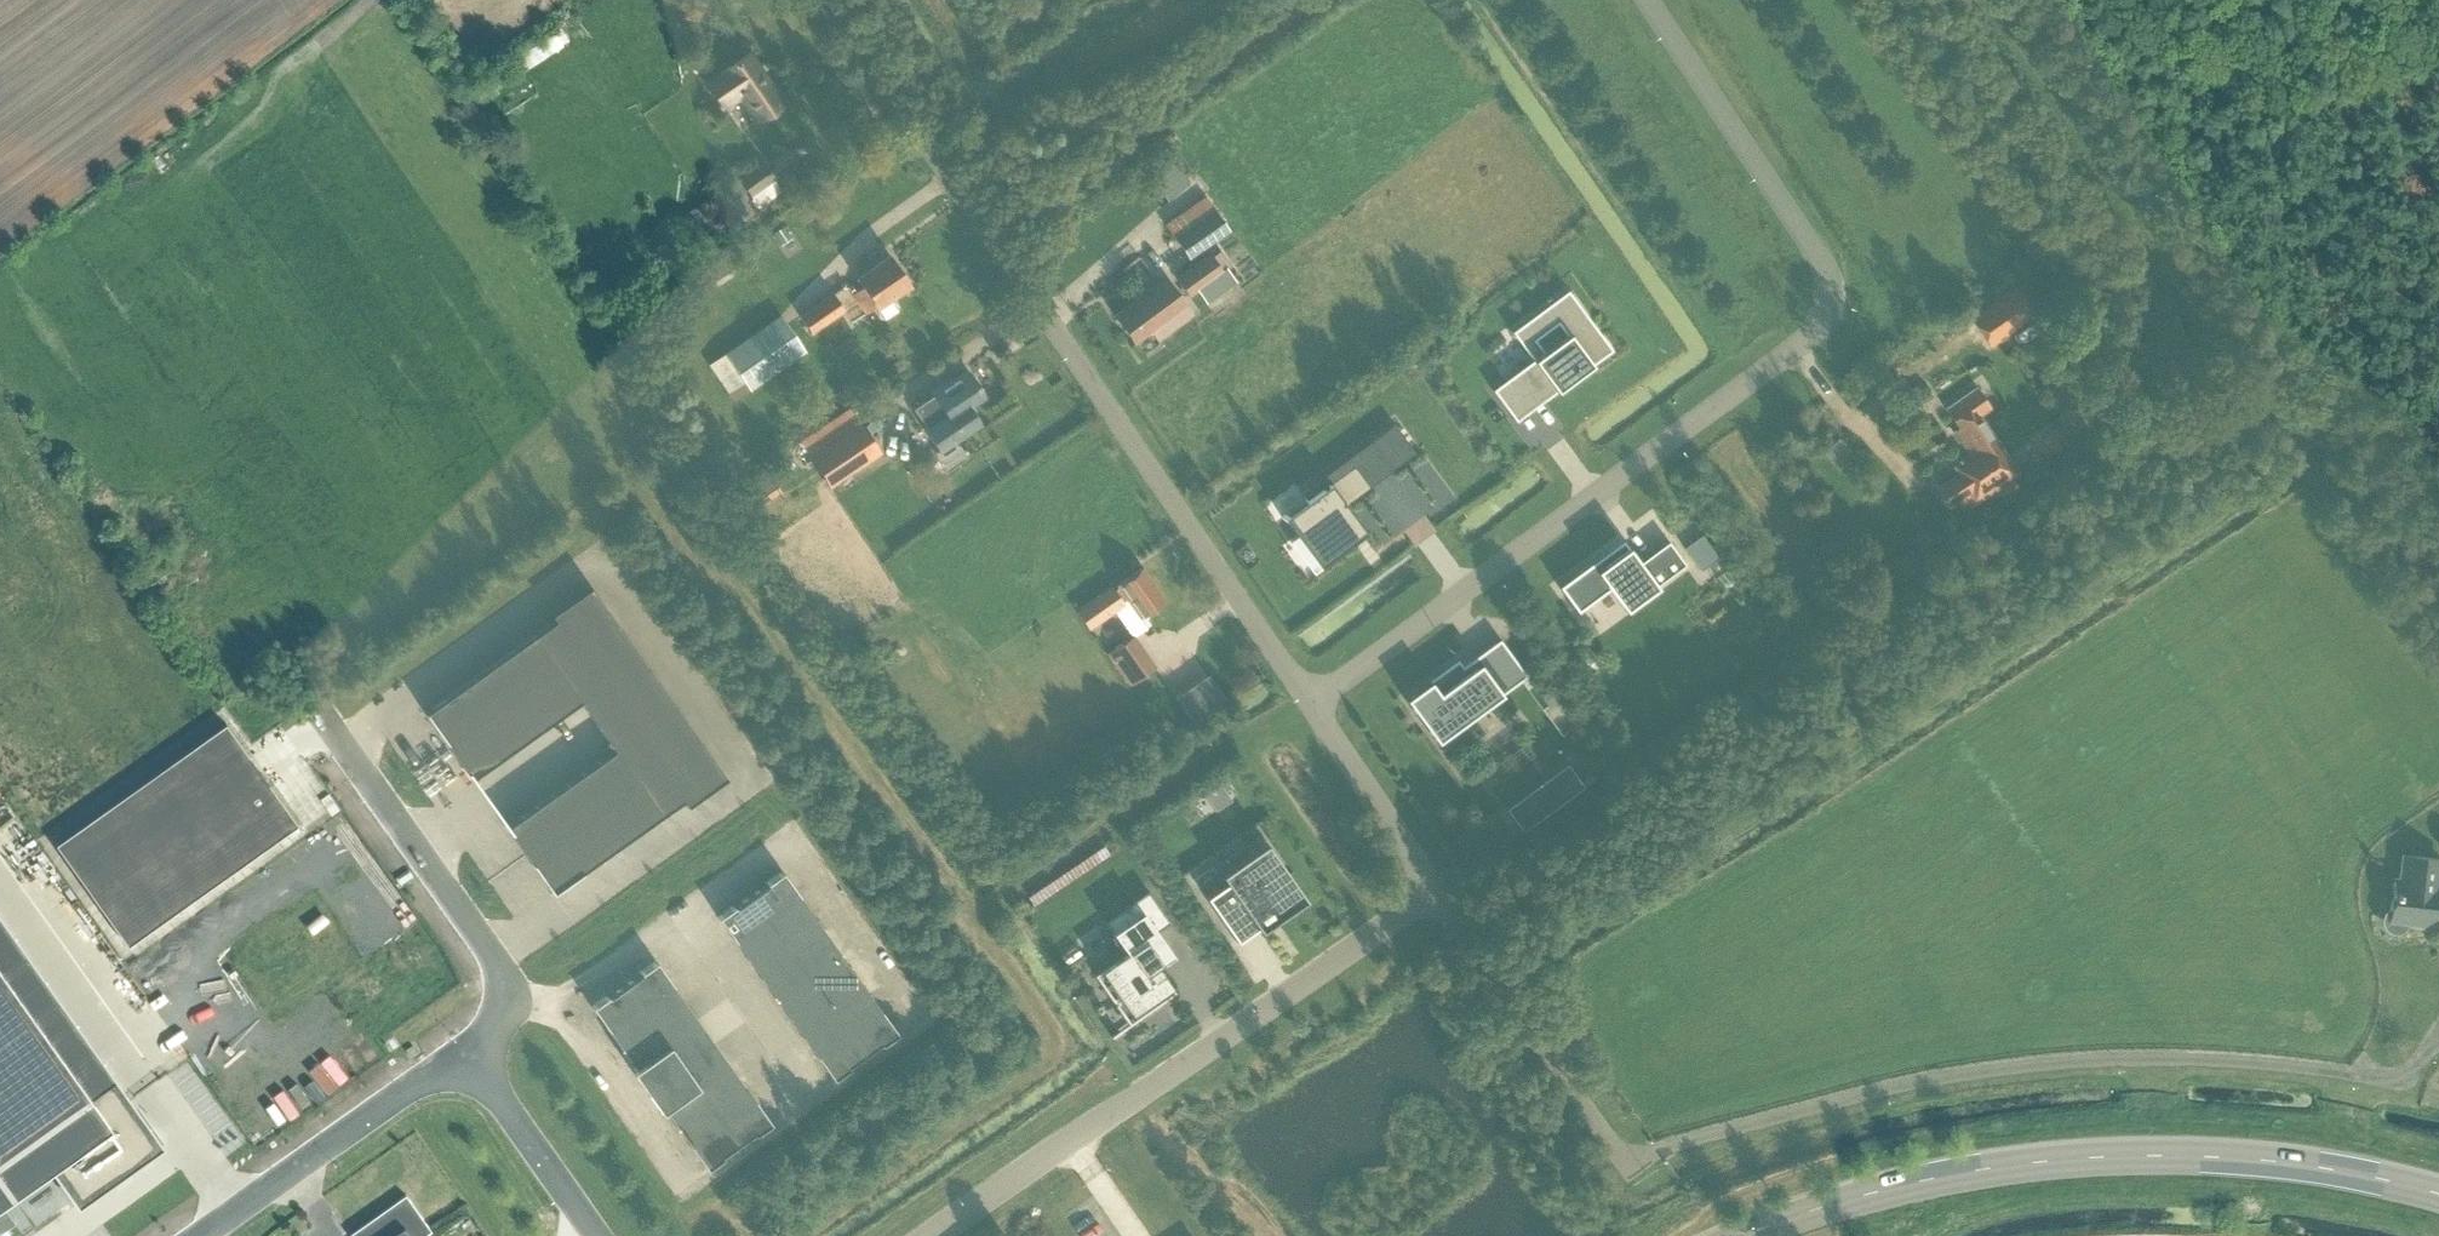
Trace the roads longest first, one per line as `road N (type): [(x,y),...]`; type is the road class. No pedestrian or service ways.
road 1 (unclassified): [(1647,0),(1825,269),(1827,309),(1806,337),(1309,701)]
road 2 (unclassified): [(1309,701),(826,0)]
road 3 (primary): [(2438,1192),(2269,1159),(2096,1156),(1926,1179),(1740,1235)]
road 4 (unclassified): [(1437,891),(931,1235)]
road 5 (unclassified): [(465,1049),(528,1005),(336,736)]
road 6 (unclassified): [(1437,891),(1628,1165)]
road 7 (unclassified): [(199,1235),(465,1049)]
road 8 (unclassified): [(1437,891),(1309,701)]
road 9 (unclassified): [(597,1235),(465,1049)]

